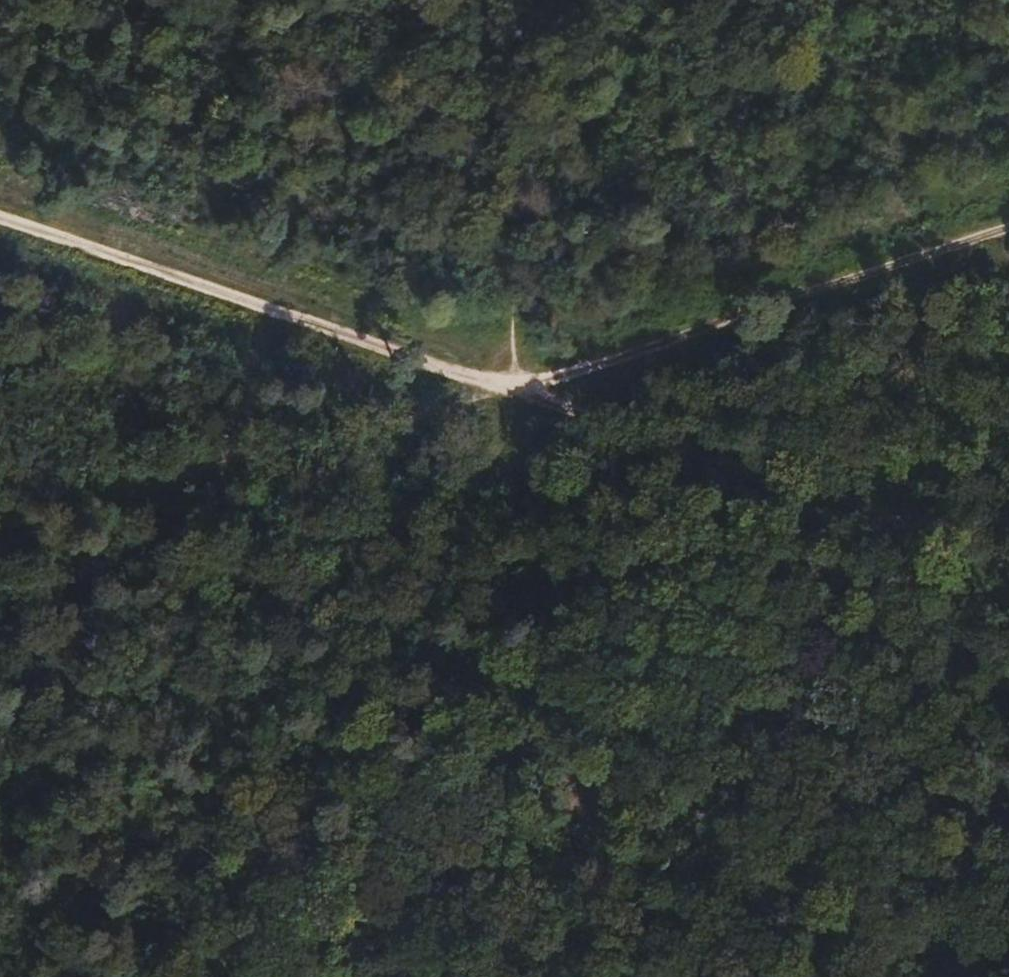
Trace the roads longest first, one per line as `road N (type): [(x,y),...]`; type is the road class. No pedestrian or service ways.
road 1 (track): [(209,976),(518,394)]
road 2 (track): [(518,394),(587,976)]
road 3 (track): [(0,217),(518,394)]
road 4 (track): [(0,530),(518,394)]
road 5 (track): [(518,394),(1008,559)]
road 6 (track): [(518,394),(1008,230)]
road 7 (track): [(477,0),(518,394)]

